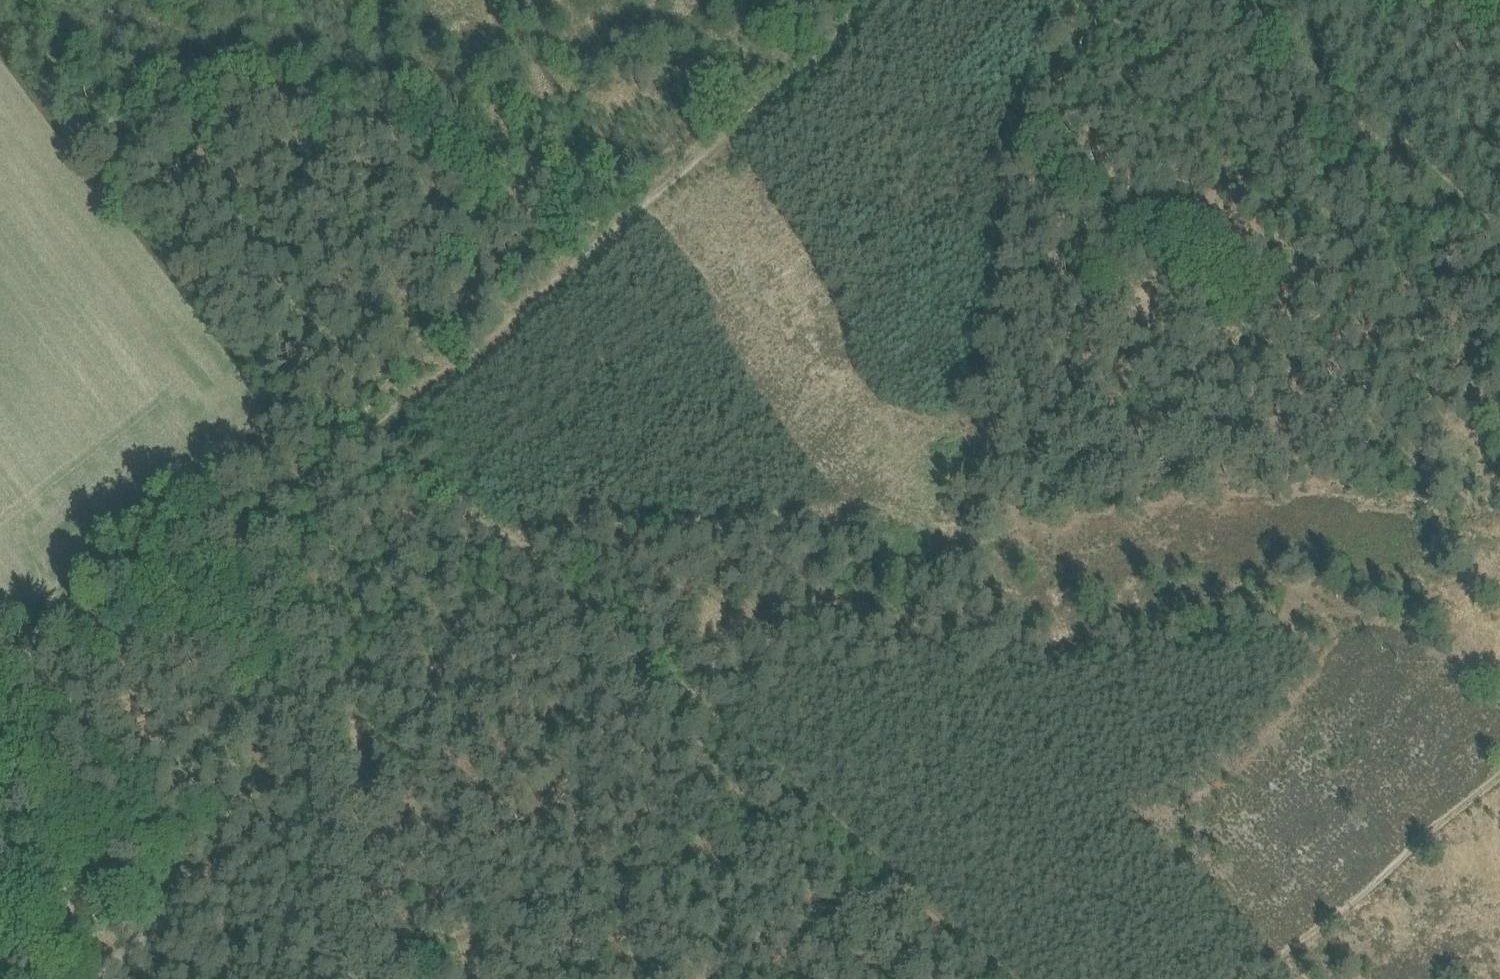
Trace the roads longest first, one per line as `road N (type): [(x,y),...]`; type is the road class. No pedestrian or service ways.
road 1 (track): [(1499,770),(1247,978)]
road 2 (track): [(0,645),(58,718),(126,781)]

